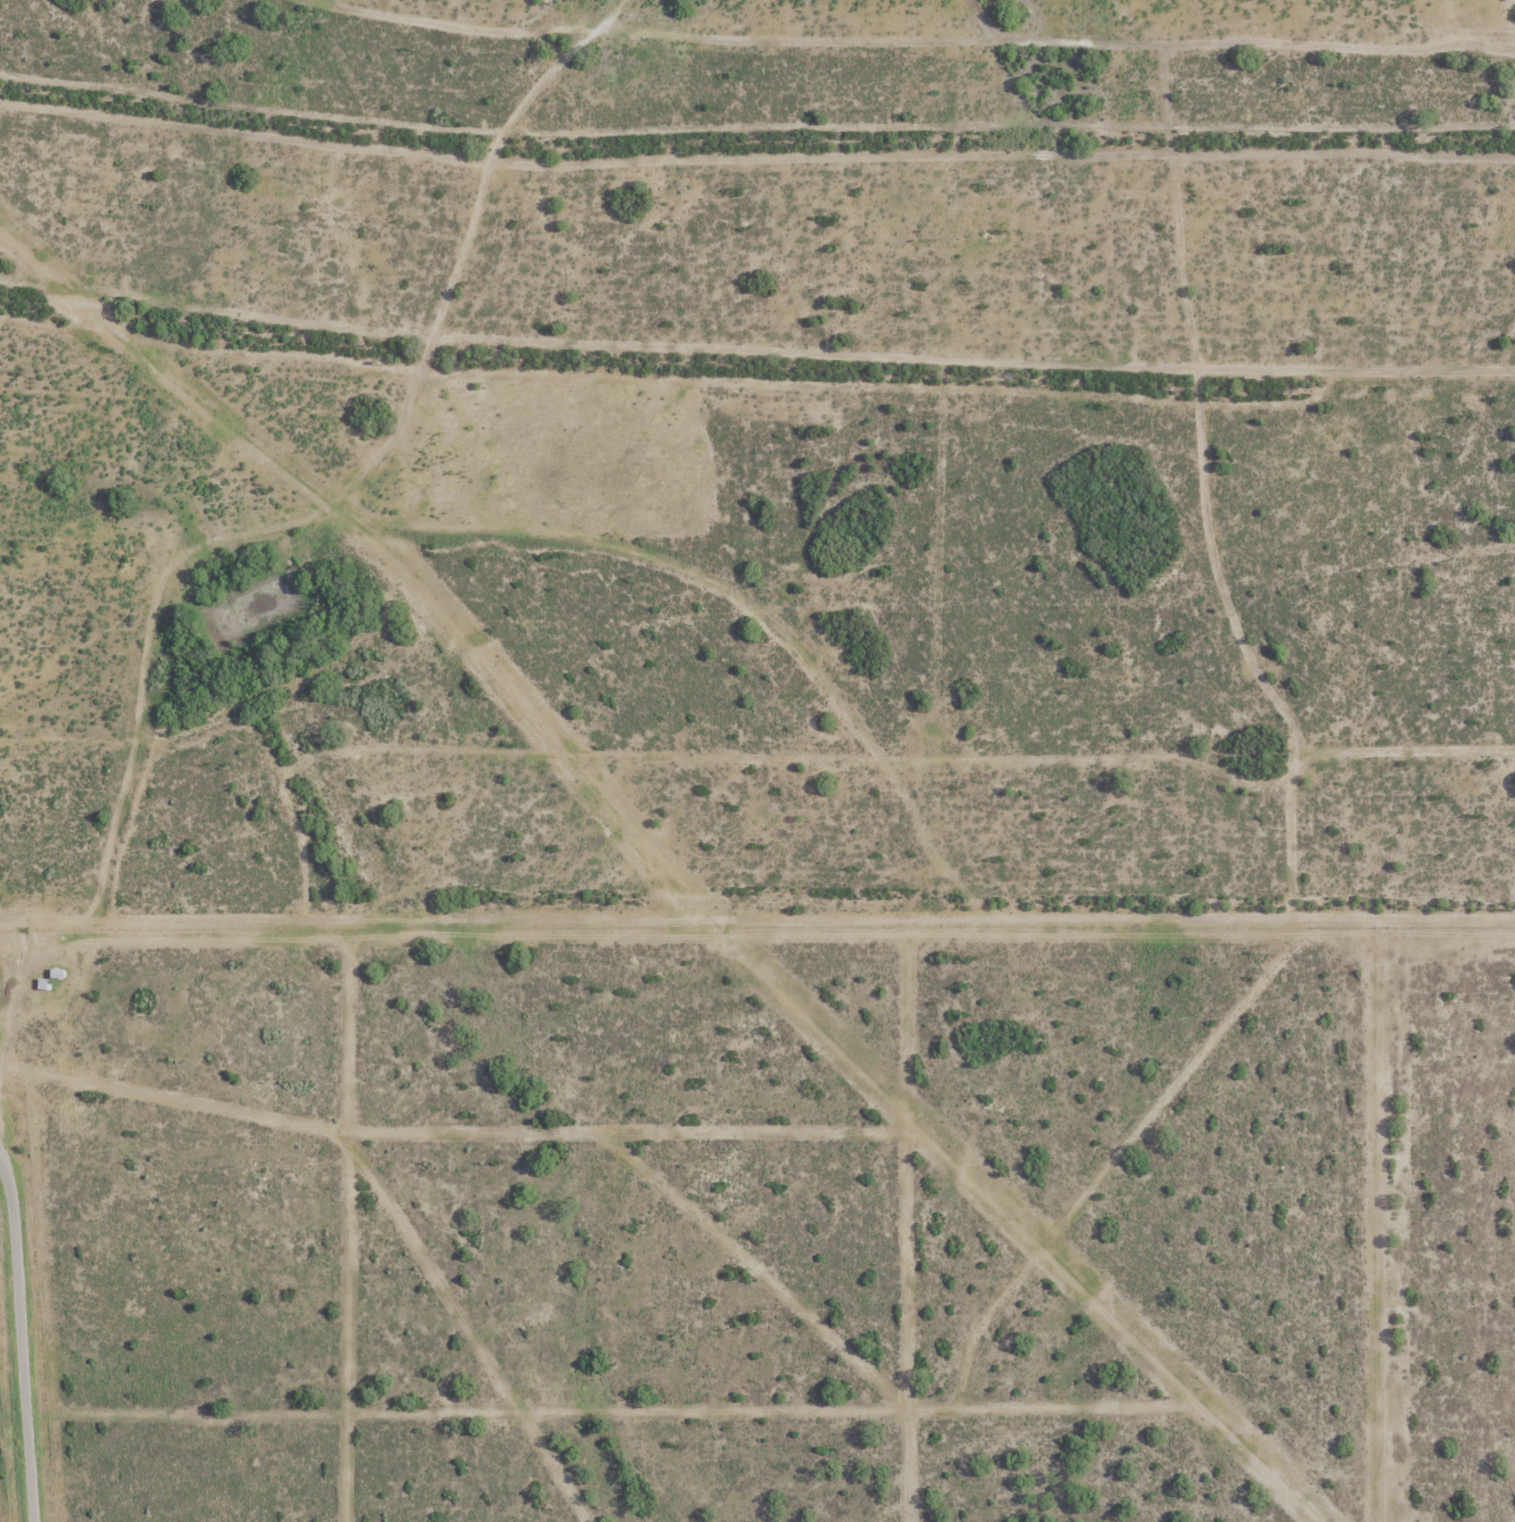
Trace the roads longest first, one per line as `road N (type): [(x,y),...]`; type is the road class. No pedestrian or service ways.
road 1 (residential): [(34,1521),(10,1189),(0,1157)]

